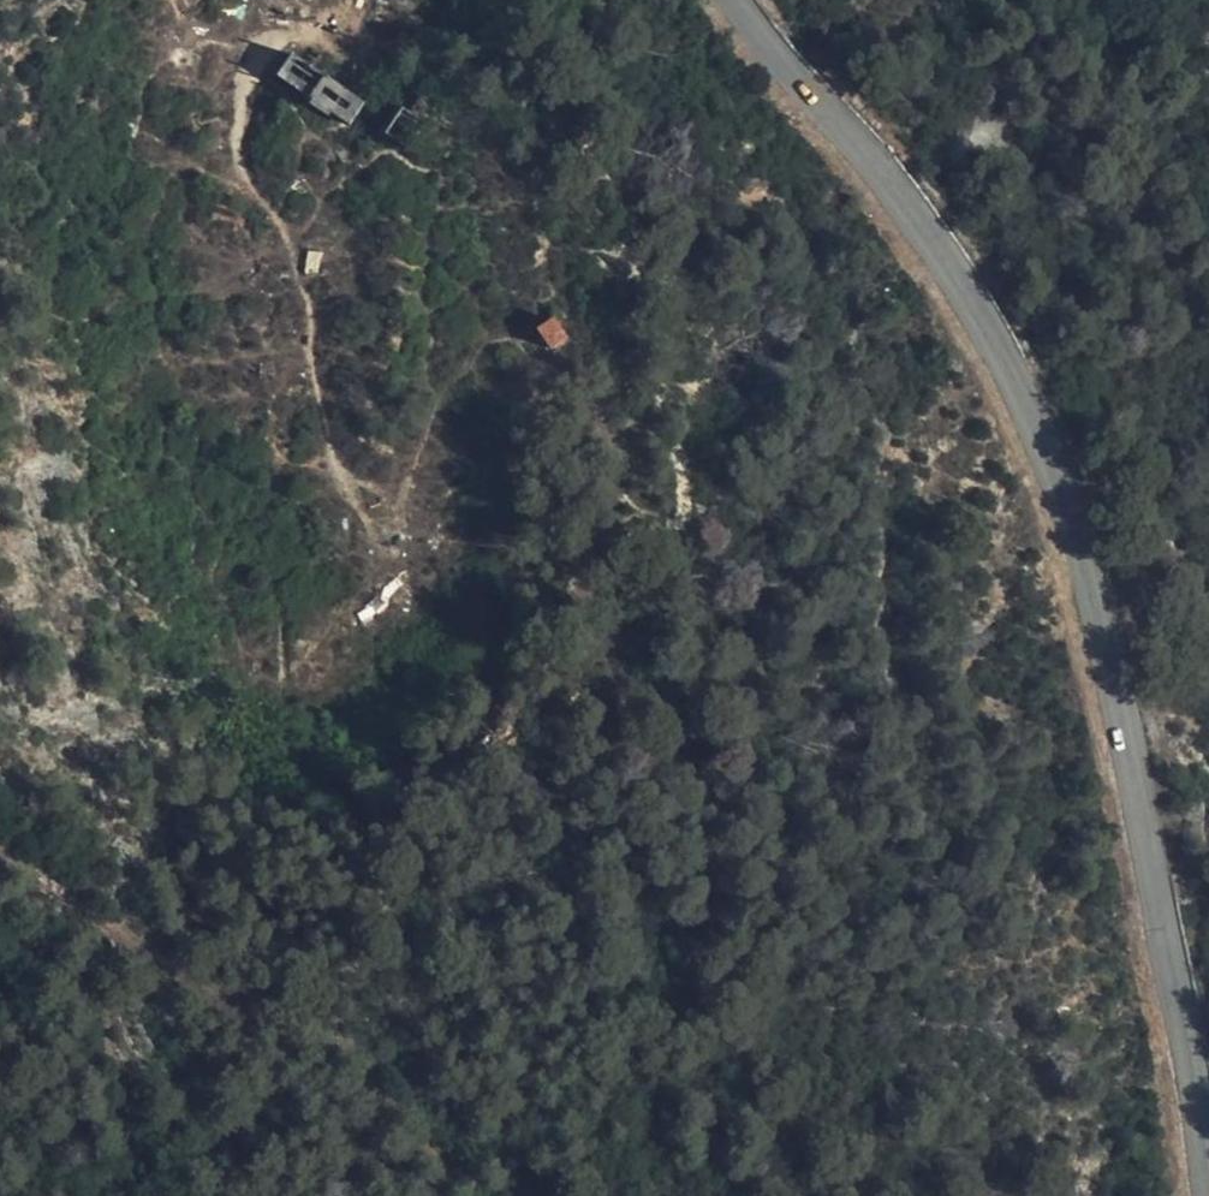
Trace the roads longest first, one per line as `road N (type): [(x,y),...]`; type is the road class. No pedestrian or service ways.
road 1 (tertiary): [(740,0),(929,229),(1012,367),(1047,445),(1080,533),(1120,686),(1208,1157)]
road 2 (track): [(361,0),(319,29),(275,36),(259,57),(242,149),(305,285),(366,517),(467,485),(473,413)]

